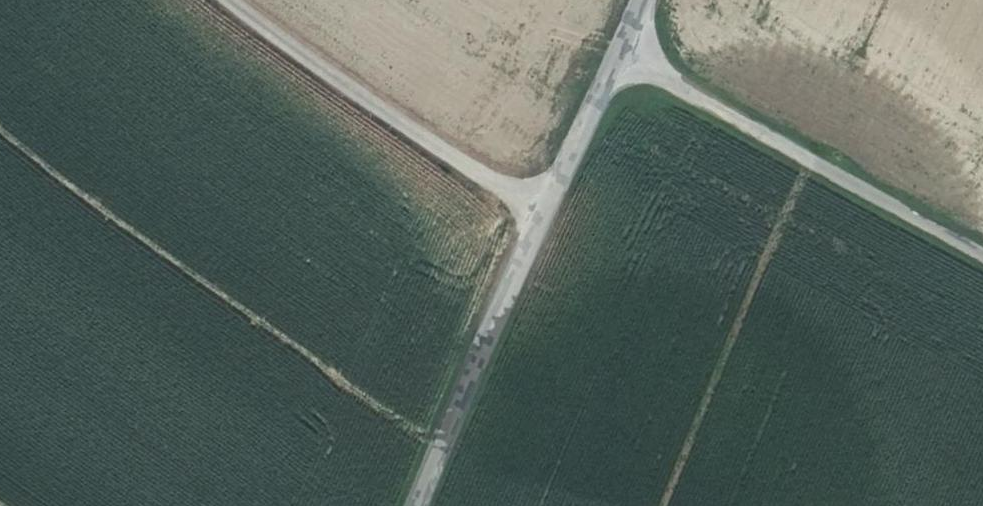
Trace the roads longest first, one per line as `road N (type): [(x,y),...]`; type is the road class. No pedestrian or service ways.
road 1 (unclassified): [(621,53),(982,246)]
road 2 (unclassified): [(223,0),(547,212)]
road 3 (unclassified): [(547,212),(422,505)]
road 4 (unclassified): [(621,53),(547,212)]

